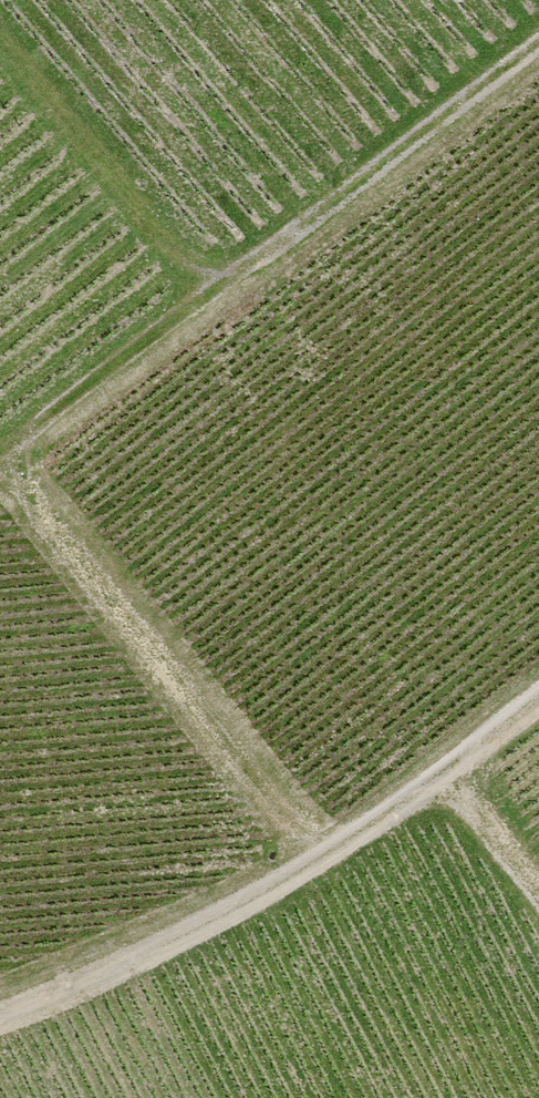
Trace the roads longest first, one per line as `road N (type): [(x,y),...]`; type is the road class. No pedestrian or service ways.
road 1 (track): [(538,38),(8,461)]
road 2 (track): [(538,708),(397,820),(265,899),(0,1021)]
road 3 (track): [(331,860),(268,796),(8,461)]
road 4 (track): [(223,290),(0,30)]
road 5 (track): [(538,896),(445,783)]

